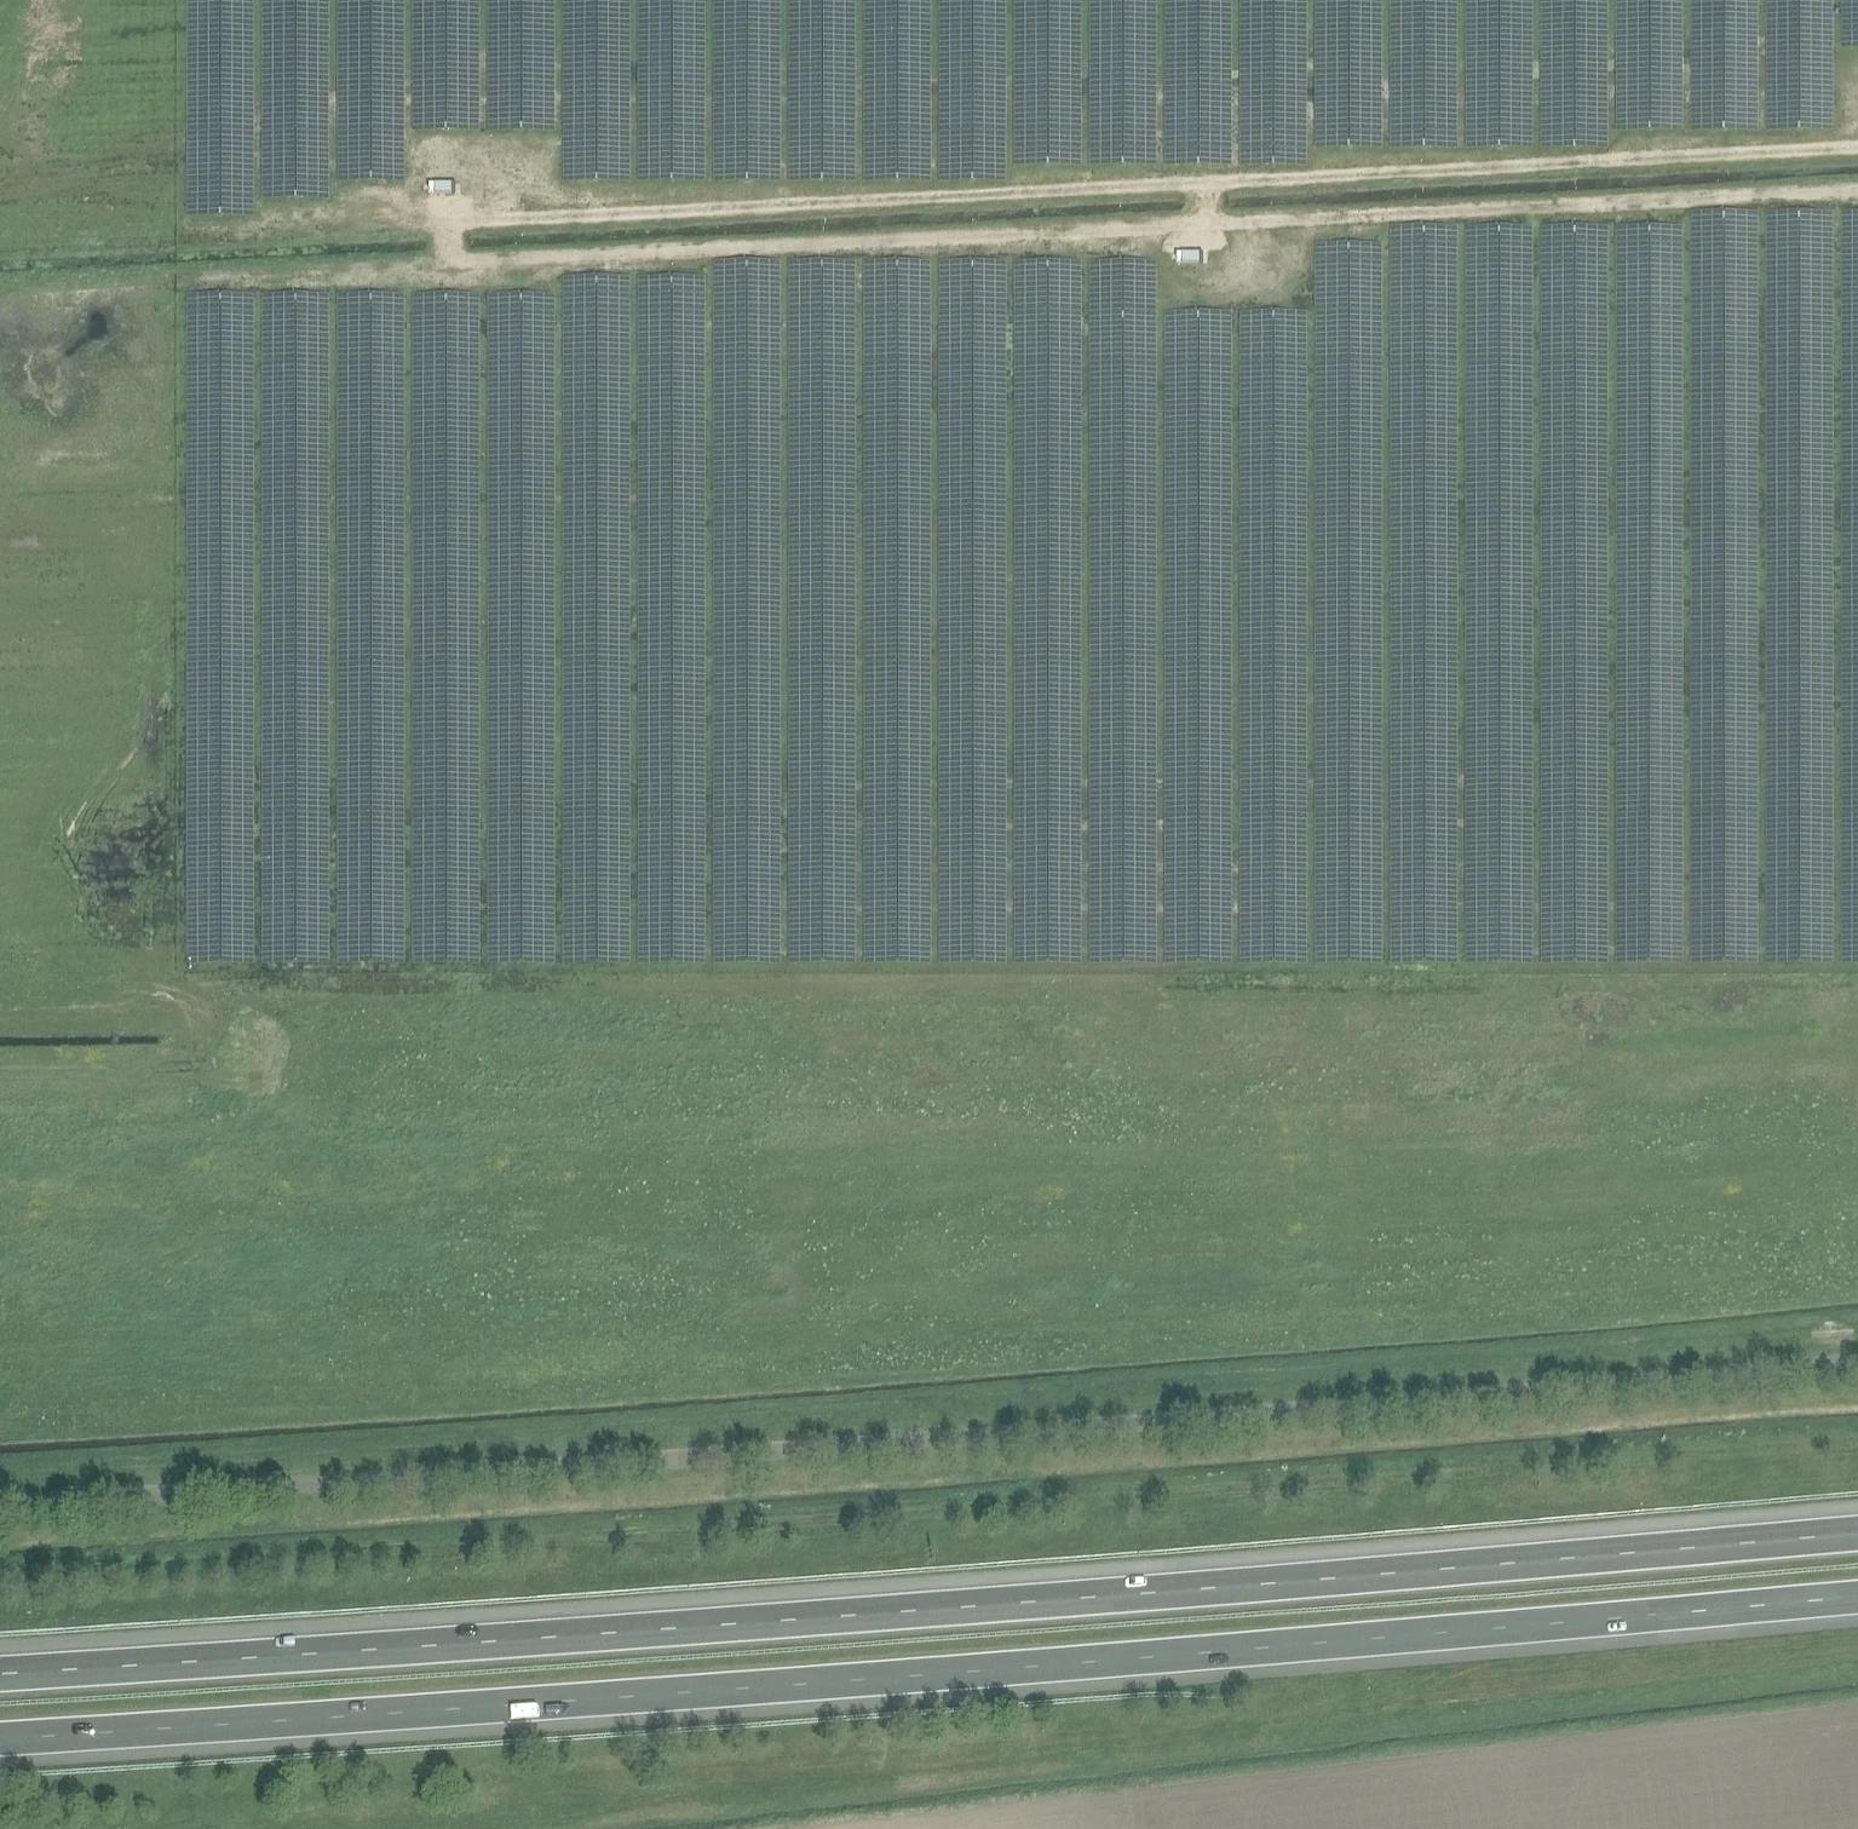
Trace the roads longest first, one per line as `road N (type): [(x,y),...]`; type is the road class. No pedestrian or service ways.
road 1 (motorway): [(0,1736),(1358,1641),(1857,1597)]
road 2 (unclassified): [(0,1497),(1857,1358)]
road 3 (motorway): [(1857,1534),(0,1672)]

